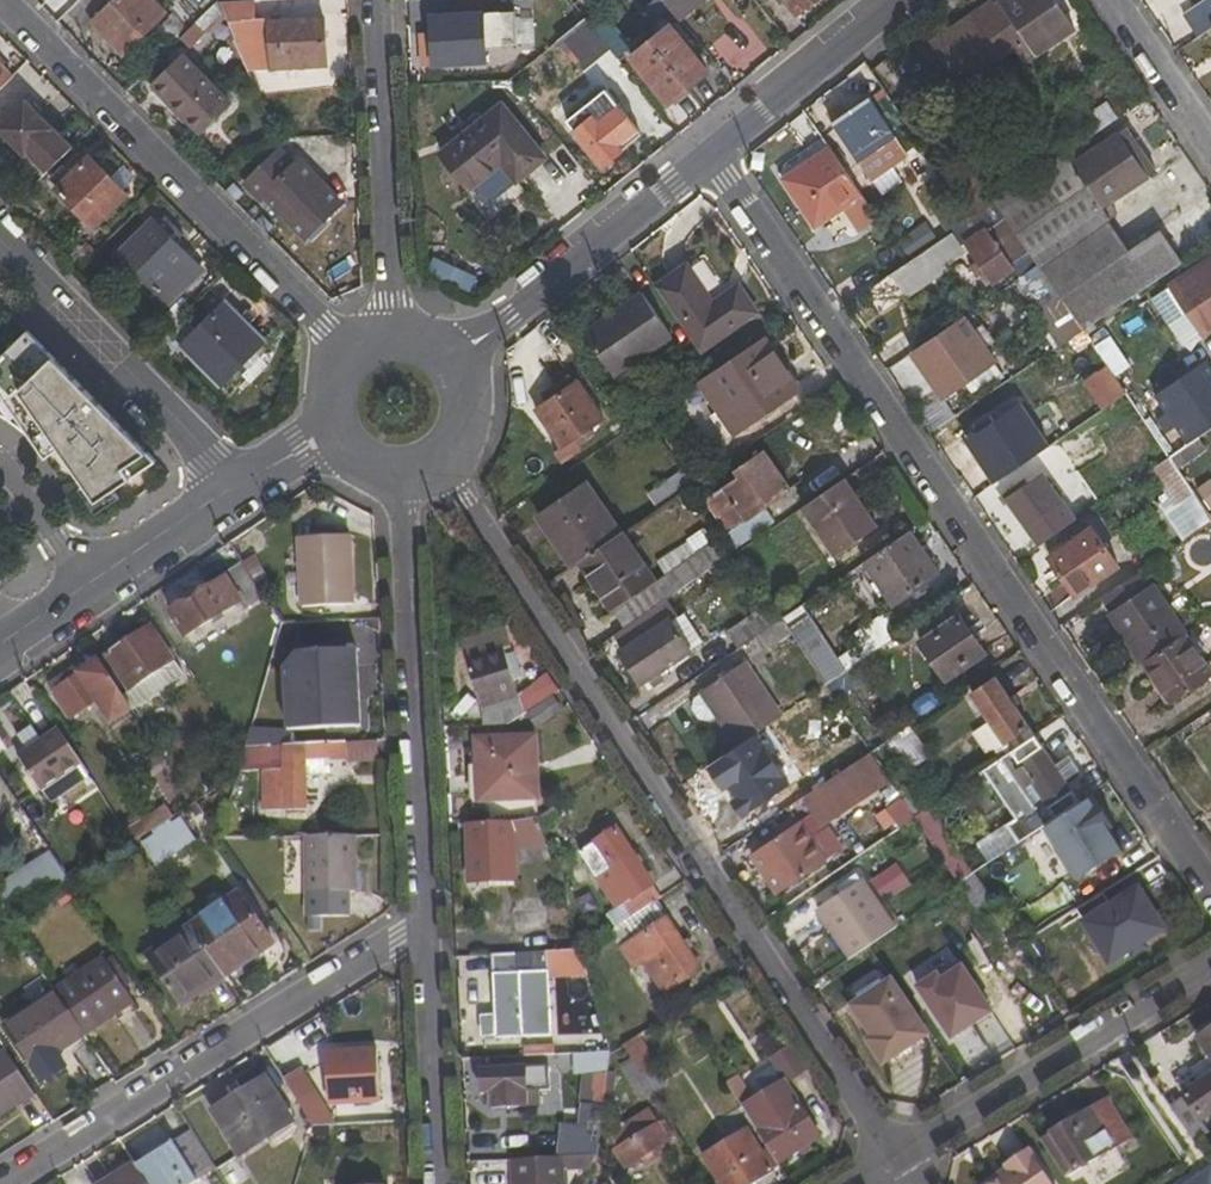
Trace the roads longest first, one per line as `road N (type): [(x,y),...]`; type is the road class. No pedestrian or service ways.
road 1 (residential): [(713,156),(1210,885)]
road 2 (residential): [(892,1152),(450,456)]
road 3 (residential): [(344,350),(3,0)]
road 4 (residential): [(432,920),(27,1183)]
road 5 (residential): [(408,478),(432,920)]
road 6 (residential): [(1210,954),(892,1152)]
road 7 (residential): [(395,329),(379,0)]
road 8 (residential): [(454,355),(713,156)]
road 9 (residential): [(0,260),(225,488)]
road 10 (residential): [(432,920),(444,1183)]
road 11 (residential): [(713,156),(905,0)]
road 12 (residential): [(1114,0),(1210,143)]
road 13 (residential): [(225,488),(84,583)]
road 14 (residential): [(0,462),(84,583)]

